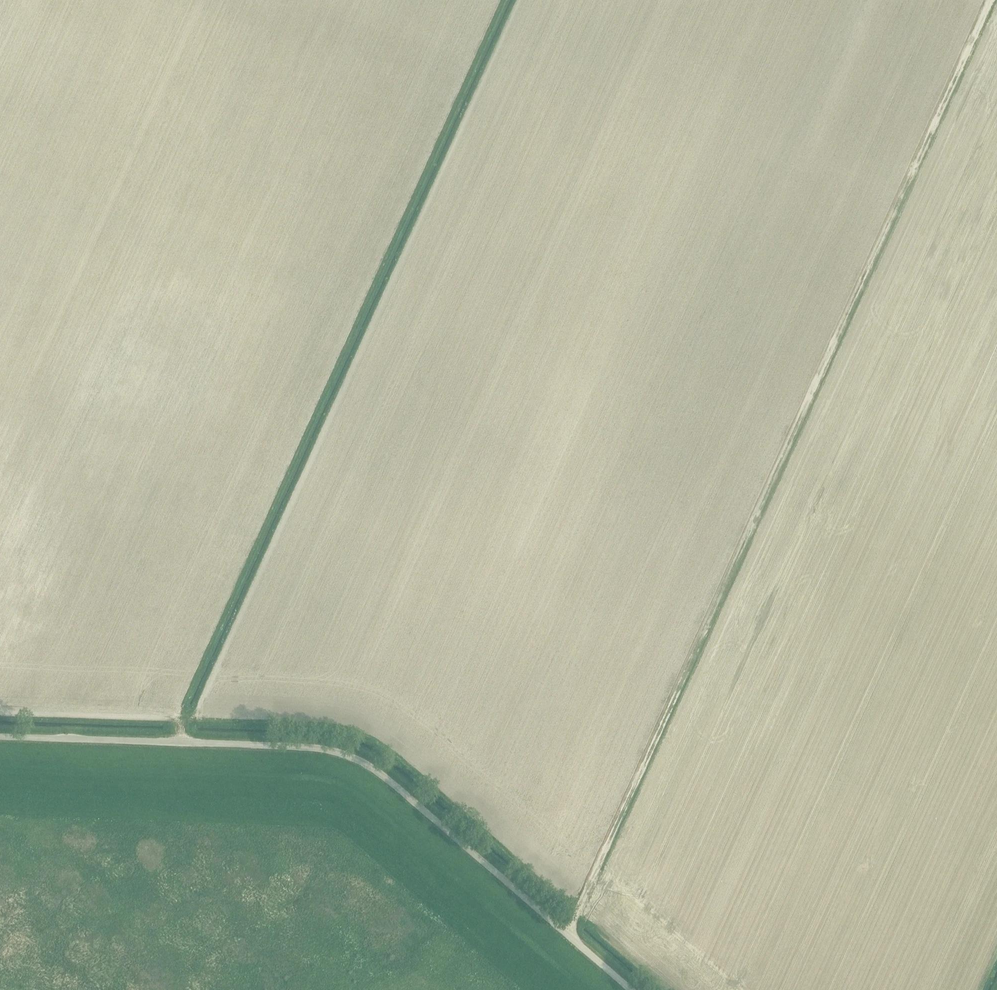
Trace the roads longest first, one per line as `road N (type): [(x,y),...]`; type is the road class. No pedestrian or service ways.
road 1 (track): [(566,932),(991,0)]
road 2 (unclassified): [(632,989),(358,759),(319,747),(0,736)]

